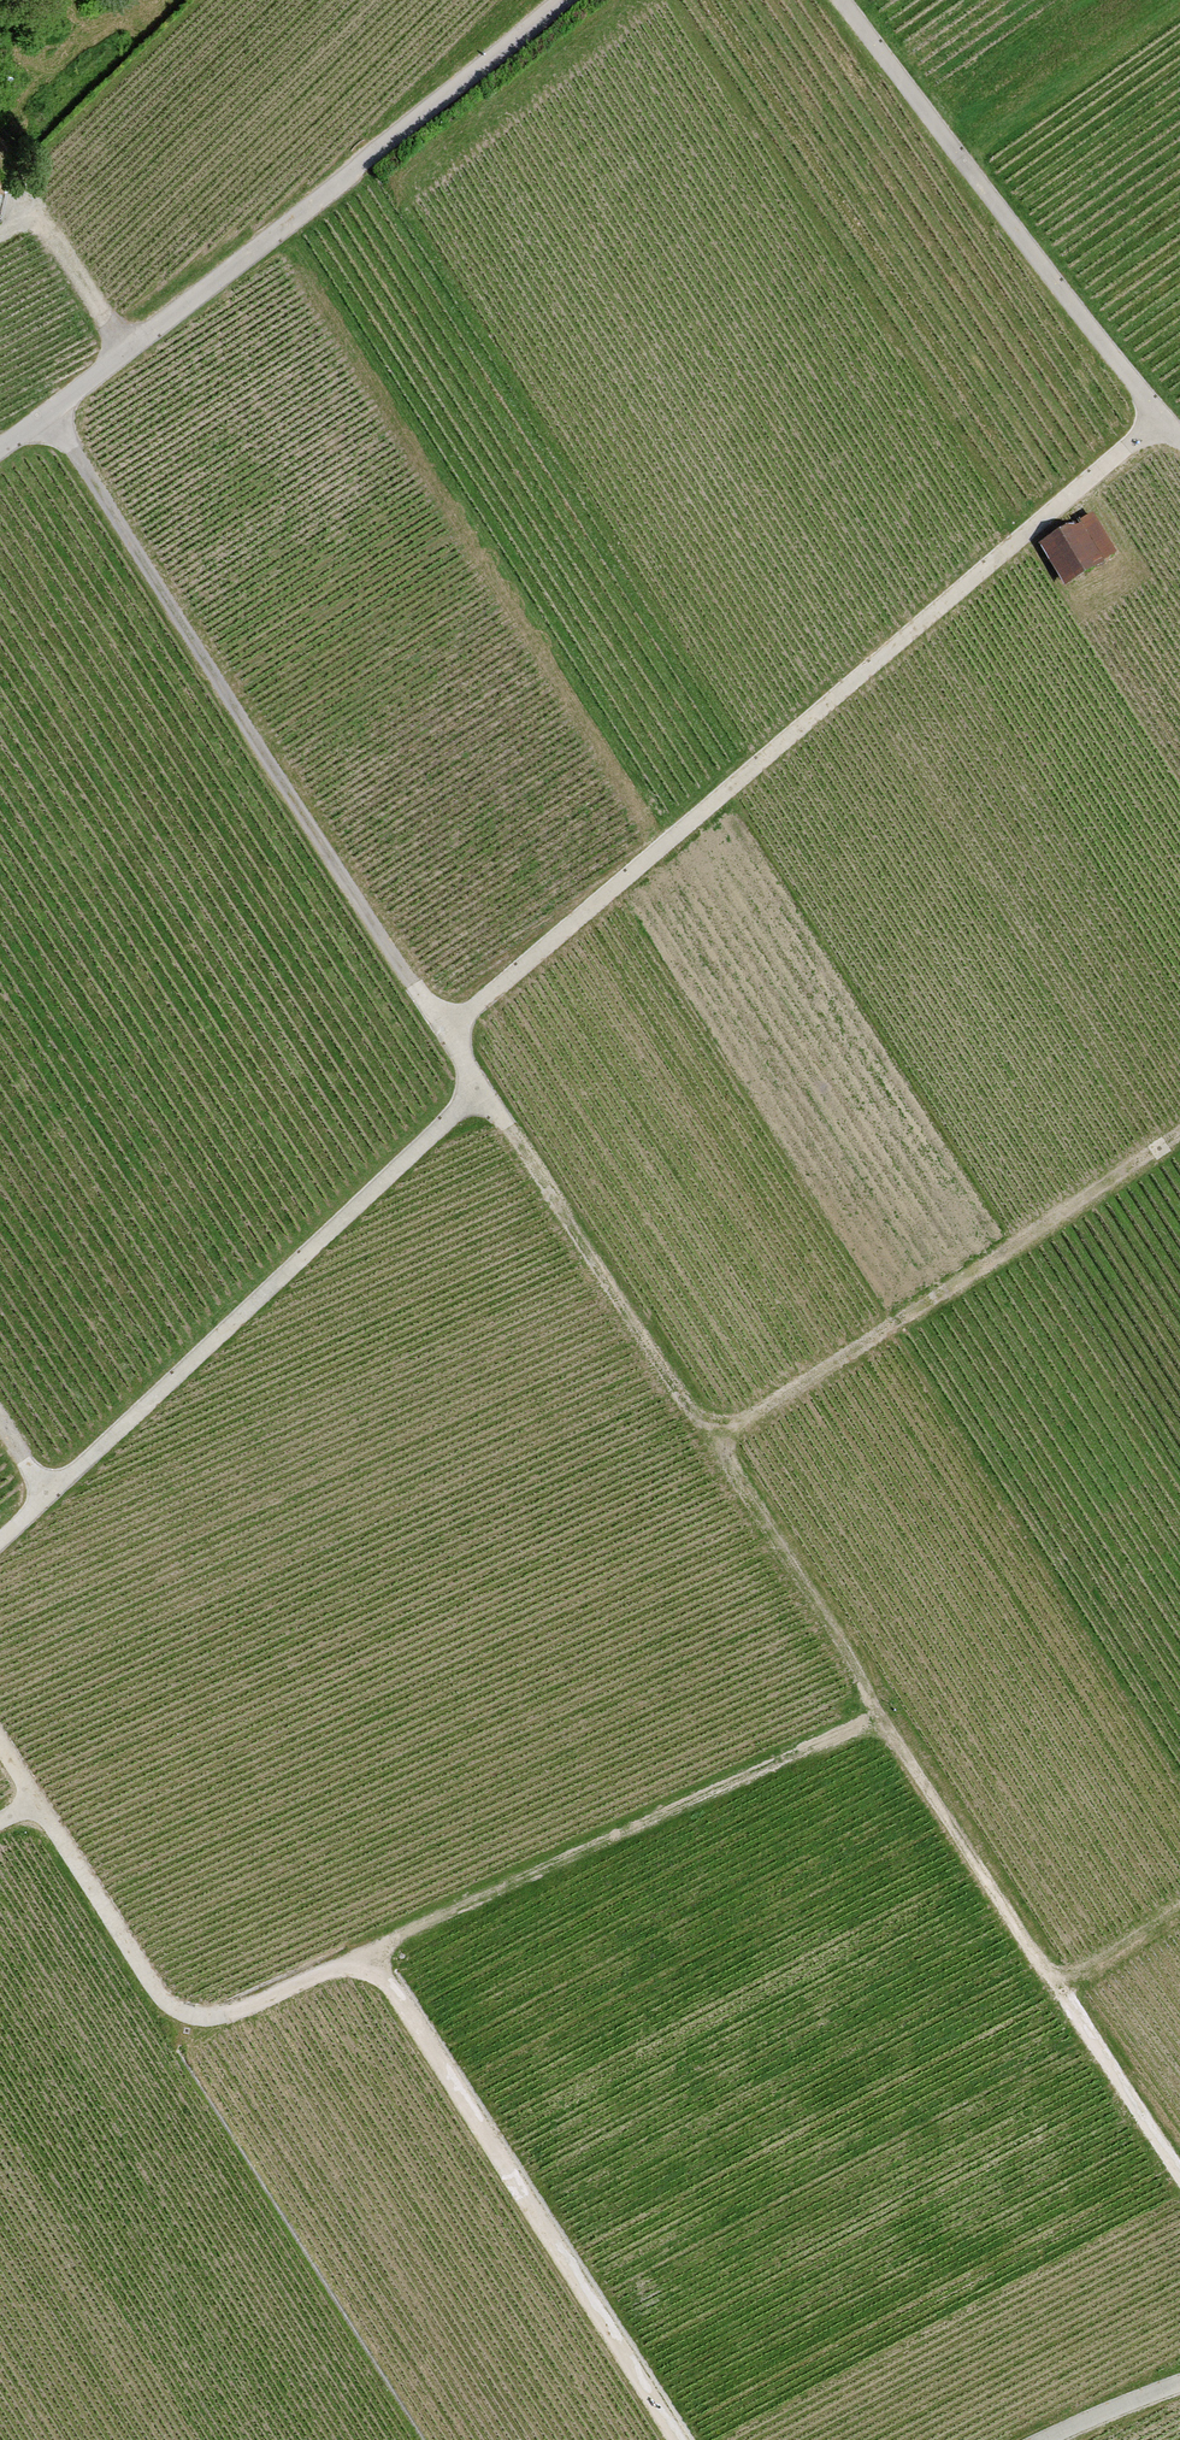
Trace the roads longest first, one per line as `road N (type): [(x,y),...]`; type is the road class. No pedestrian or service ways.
road 1 (track): [(0,1540),(482,1087),(52,414)]
road 2 (track): [(680,2439),(373,1954),(224,2015),(183,2013),(157,1986),(0,1739)]
road 3 (track): [(1163,415),(448,1031)]
road 4 (track): [(1179,1132),(714,1444),(886,1714)]
road 5 (unclassified): [(0,453),(565,0)]
road 6 (track): [(886,1714),(373,1954)]
road 7 (track): [(1179,433),(1065,295),(845,0)]
road 8 (track): [(714,1444),(482,1087)]
road 9 (track): [(1061,1990),(886,1714)]
road 10 (track): [(1179,2170),(1061,1990)]
road 11 (track): [(132,352),(53,234),(0,204)]
road 12 (track): [(1179,1910),(1061,1990)]
road 13 (track): [(1048,2439),(1179,2386)]

